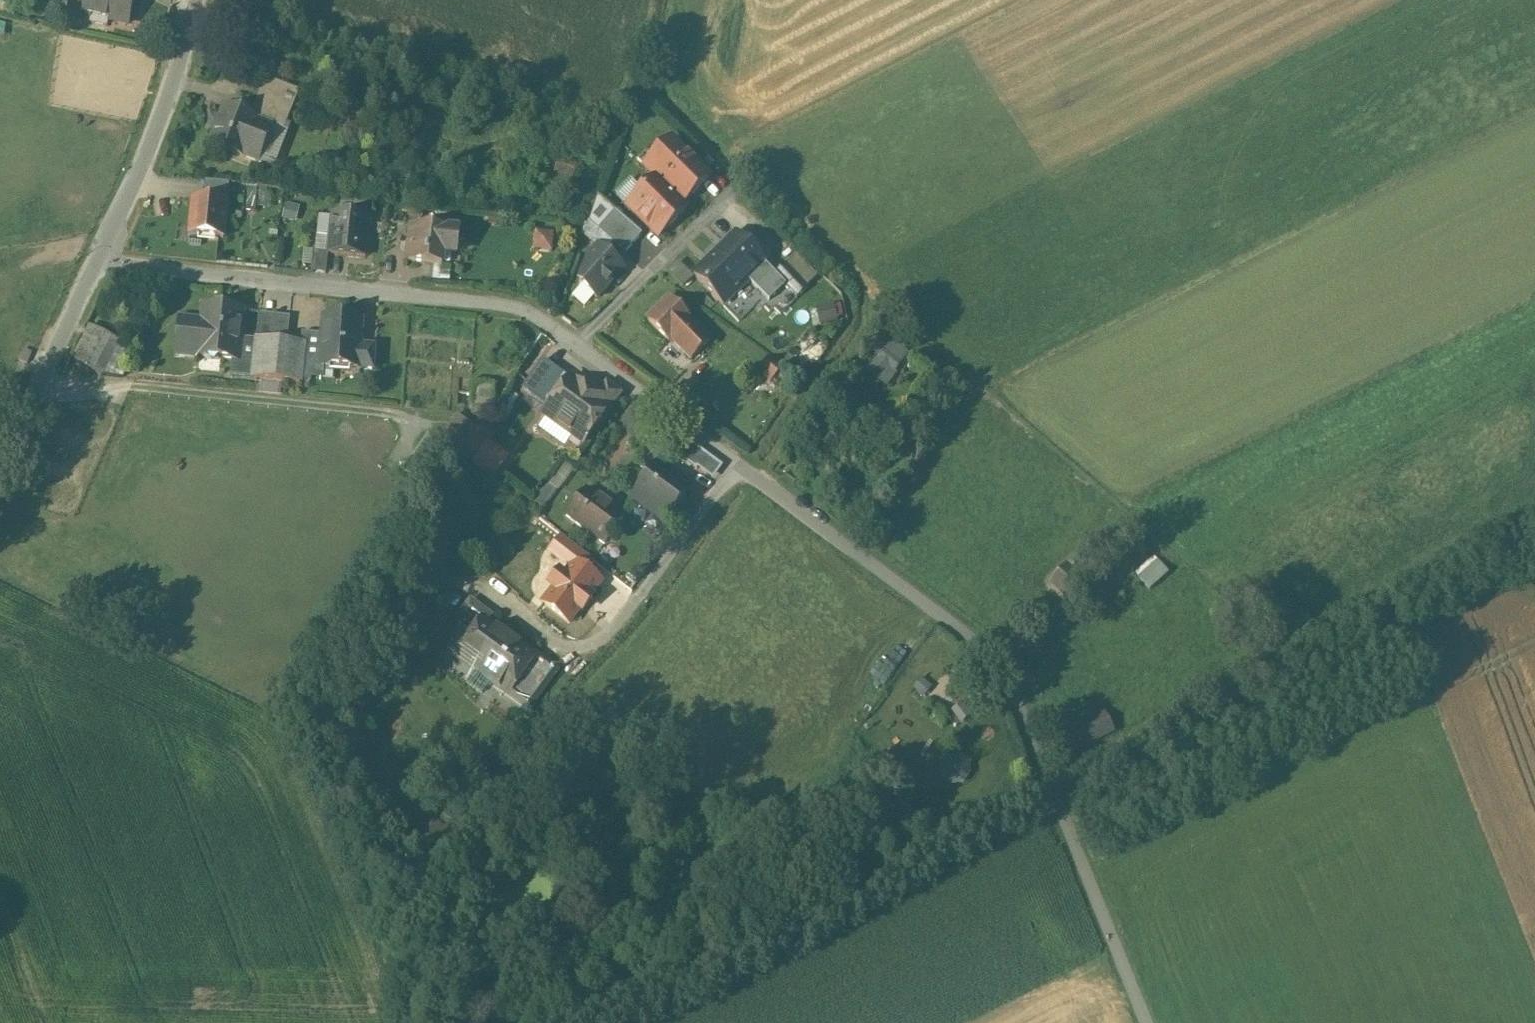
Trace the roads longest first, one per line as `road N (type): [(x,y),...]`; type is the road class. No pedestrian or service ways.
road 1 (residential): [(1085,870),(1015,697),(974,642),(526,311),(100,259)]
road 2 (residential): [(196,0),(146,160),(100,259)]
road 3 (residential): [(100,259),(0,466)]
road 4 (unclassified): [(1146,1022),(1085,870)]

